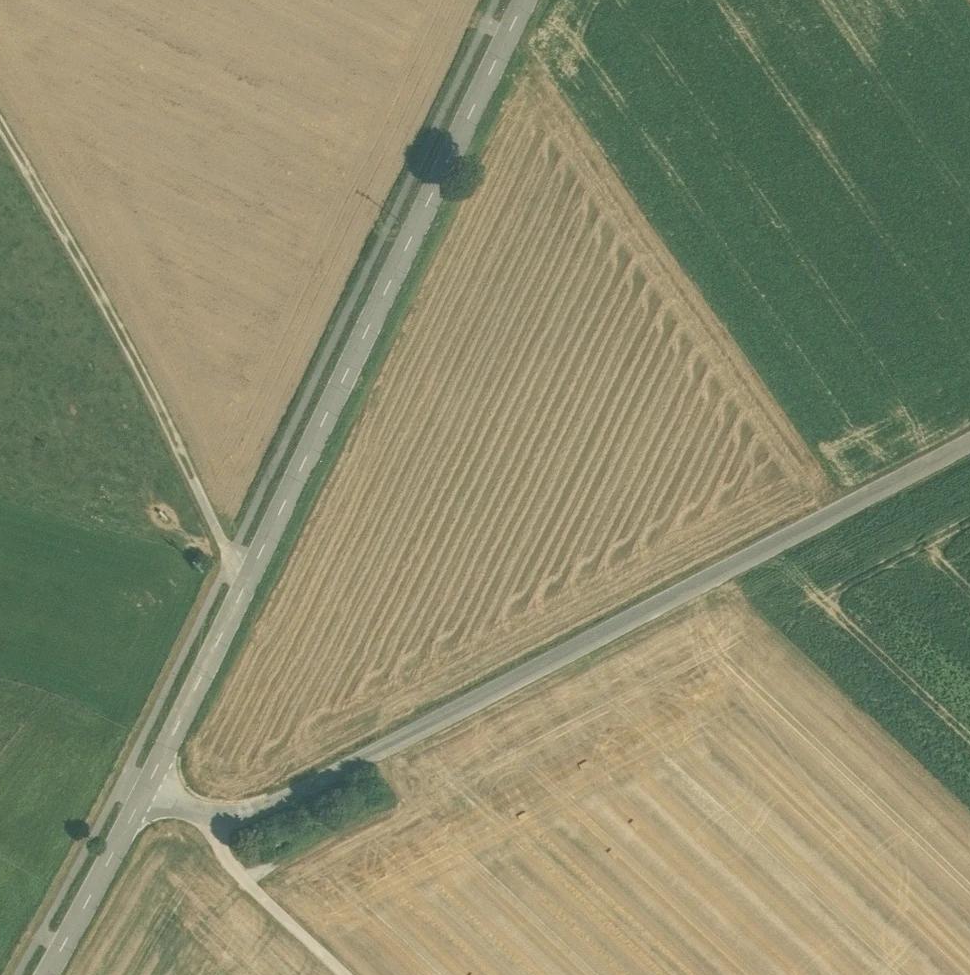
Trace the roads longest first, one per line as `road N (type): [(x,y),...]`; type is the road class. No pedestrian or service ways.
road 1 (residential): [(969,445),(299,792),(215,813),(140,796)]
road 2 (tertiary): [(527,0),(140,796)]
road 3 (track): [(250,579),(0,122)]
road 4 (track): [(348,974),(233,866),(215,813)]
road 5 (tertiary): [(140,796),(48,974)]
road 6 (track): [(390,805),(245,879)]

